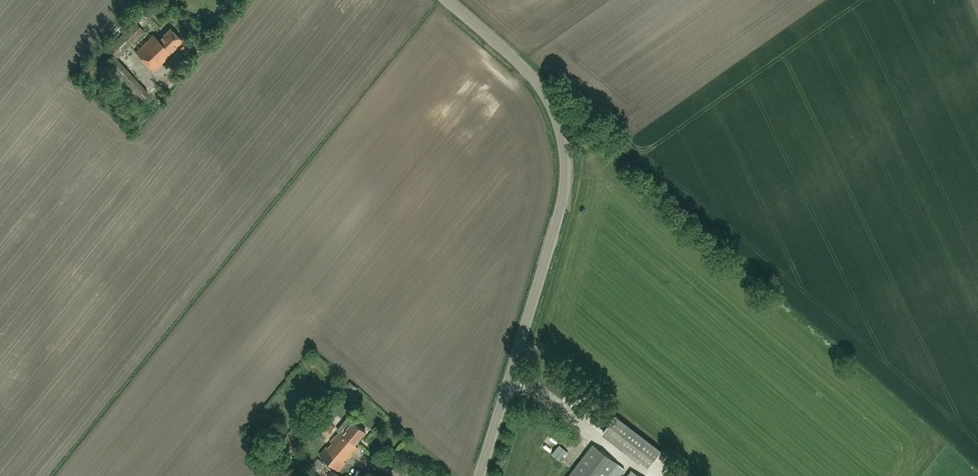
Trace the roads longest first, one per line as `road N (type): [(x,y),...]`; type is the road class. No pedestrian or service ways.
road 1 (unclassified): [(480,475),(557,227),(565,159),(549,100),(531,75),(448,0)]

